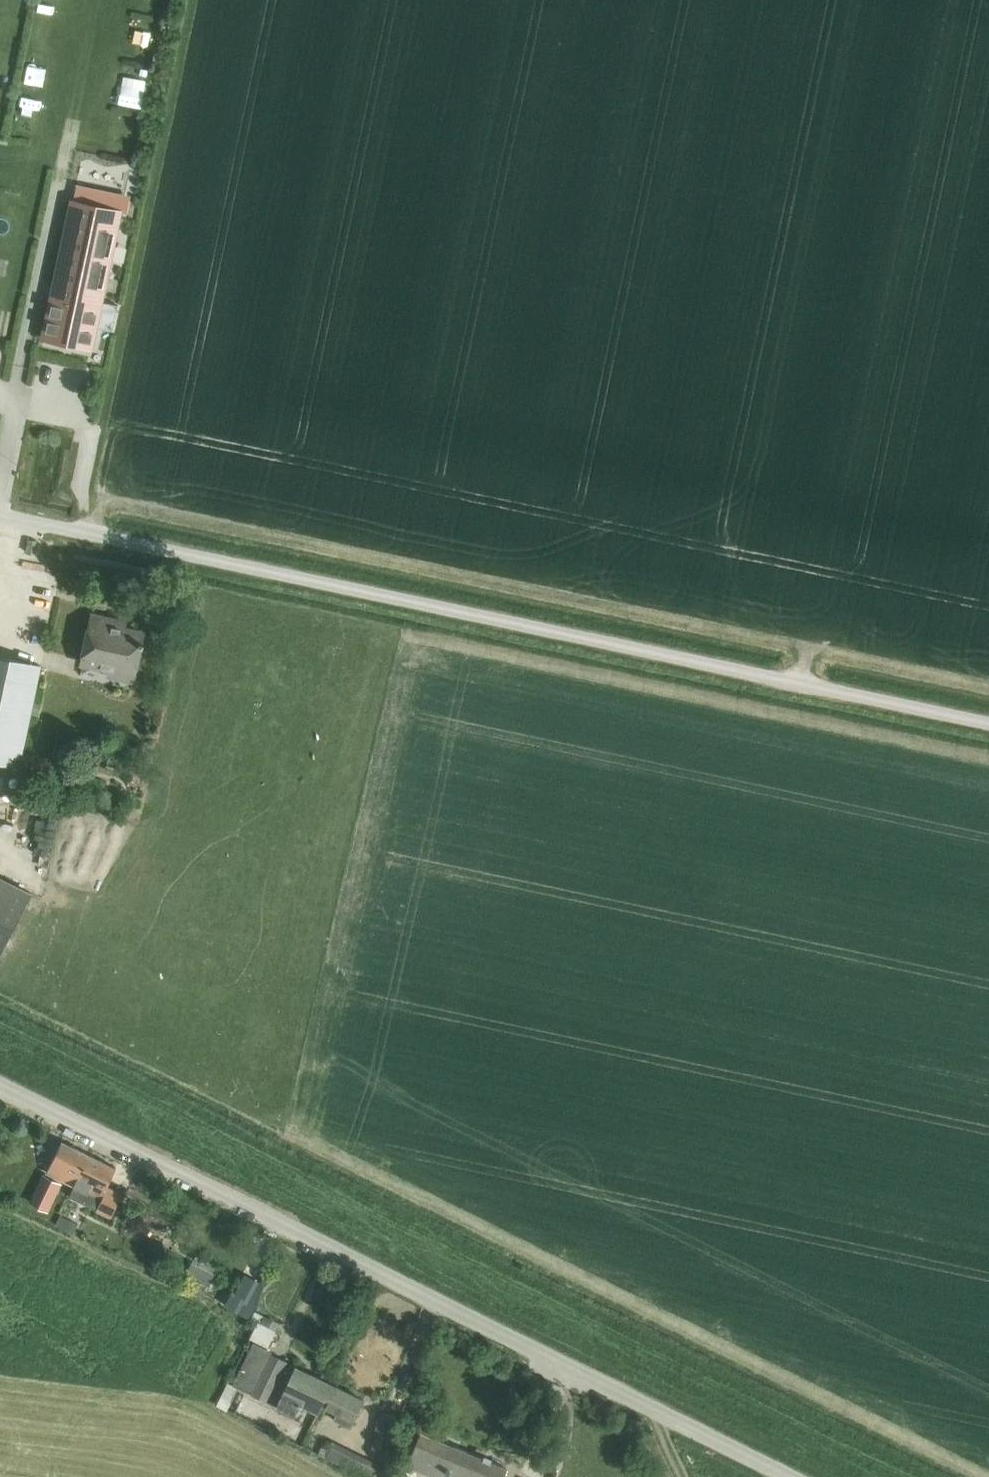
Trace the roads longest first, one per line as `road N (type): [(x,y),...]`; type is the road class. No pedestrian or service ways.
road 1 (unclassified): [(988,724),(0,516)]
road 2 (unclassified): [(785,1476),(0,1088)]

